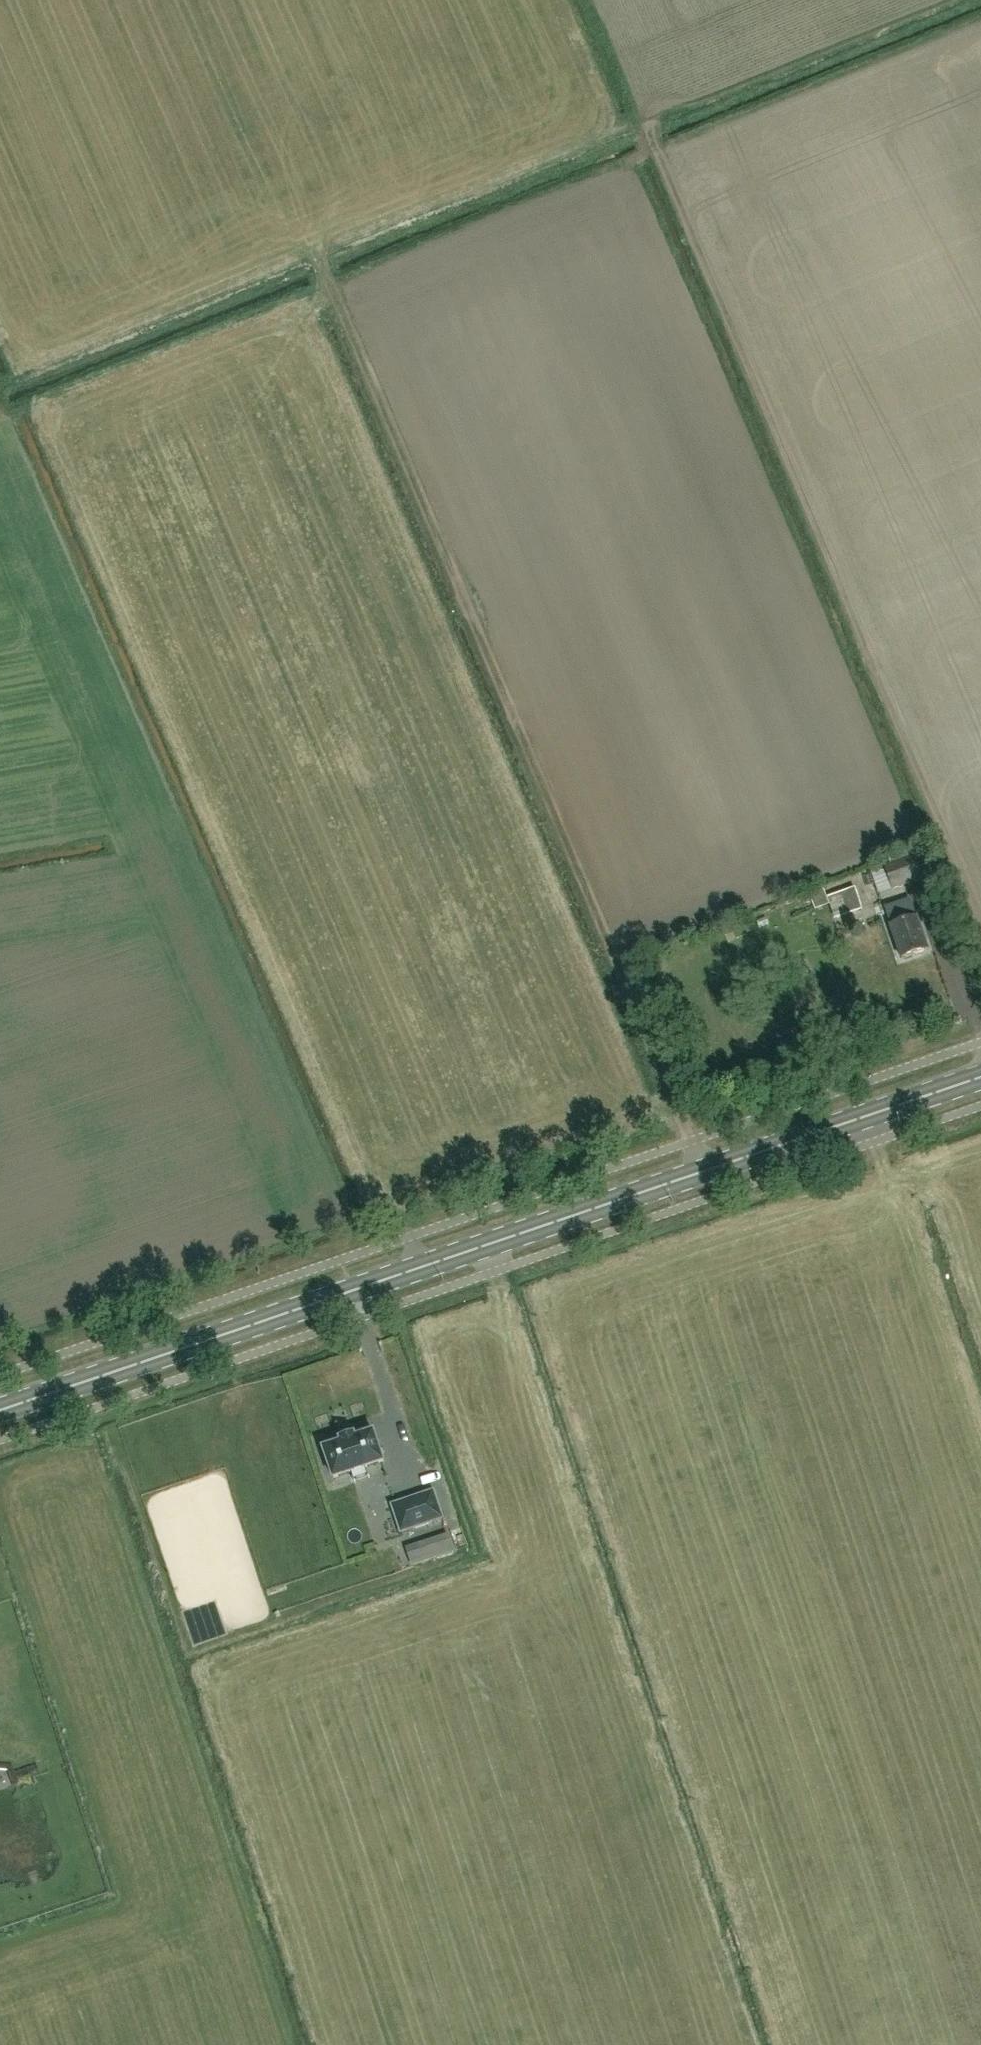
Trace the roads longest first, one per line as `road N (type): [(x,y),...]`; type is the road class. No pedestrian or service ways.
road 1 (primary): [(0,1411),(980,1077)]

